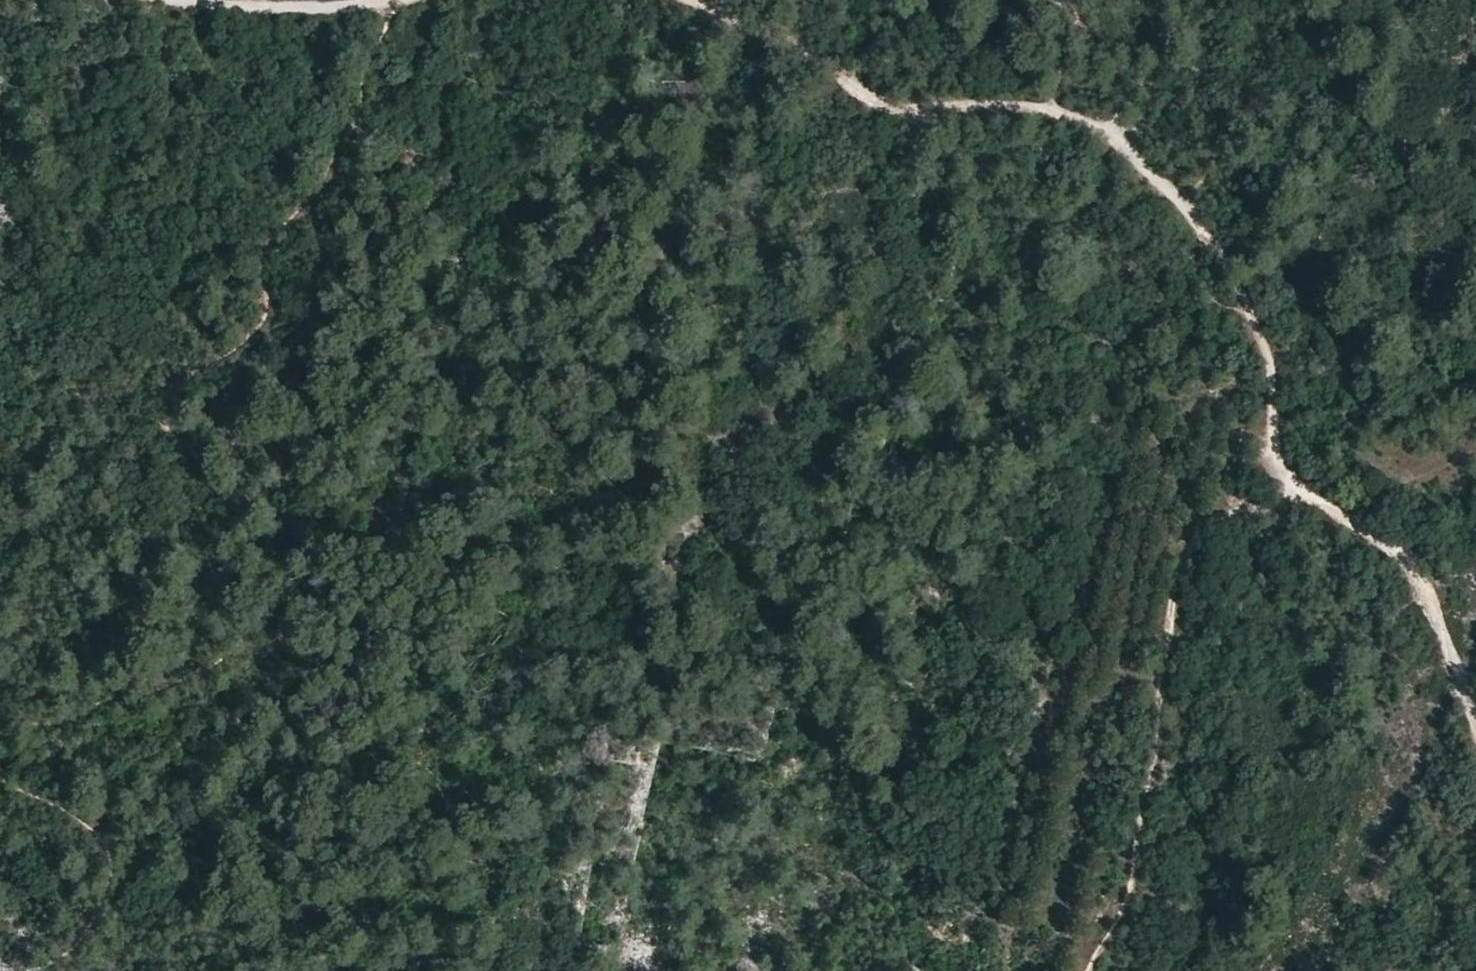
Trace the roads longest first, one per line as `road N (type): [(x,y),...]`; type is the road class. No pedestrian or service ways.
road 1 (track): [(1475,713),(1406,566),(1272,462),(1265,366),(1246,318),(1183,211),(1108,136),(1055,115),(901,108),(690,0)]
road 2 (track): [(1299,490),(1283,501),(1209,515),(1175,583),(1133,870),(1120,916),(1085,970)]
road 3 (track): [(390,0),(291,10),(161,0)]

